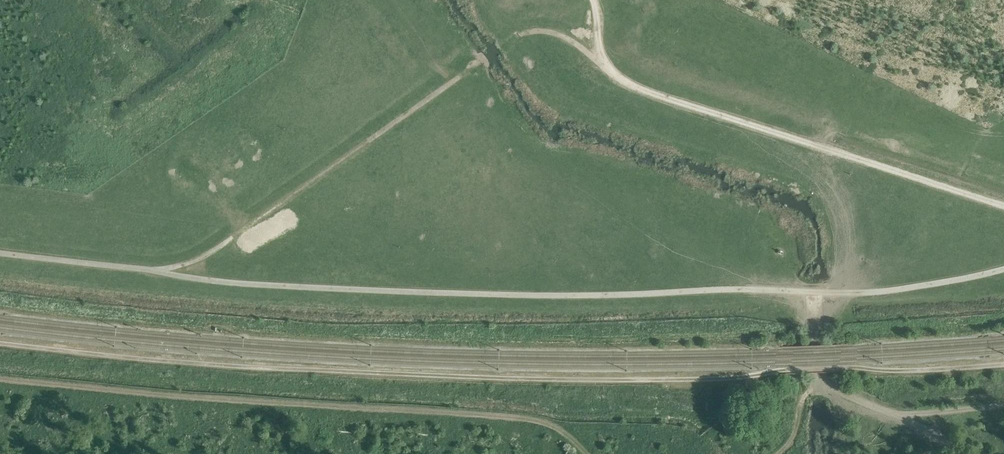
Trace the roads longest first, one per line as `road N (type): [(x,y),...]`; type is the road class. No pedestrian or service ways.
road 1 (track): [(0,343),(198,363),(560,380),(1003,365)]
road 2 (track): [(141,268),(220,284),(571,297),(879,291),(1003,269)]
road 3 (track): [(484,61),(520,36),(550,32),(625,84),(1003,204)]
road 4 (track): [(959,453),(901,416),(1003,404)]

